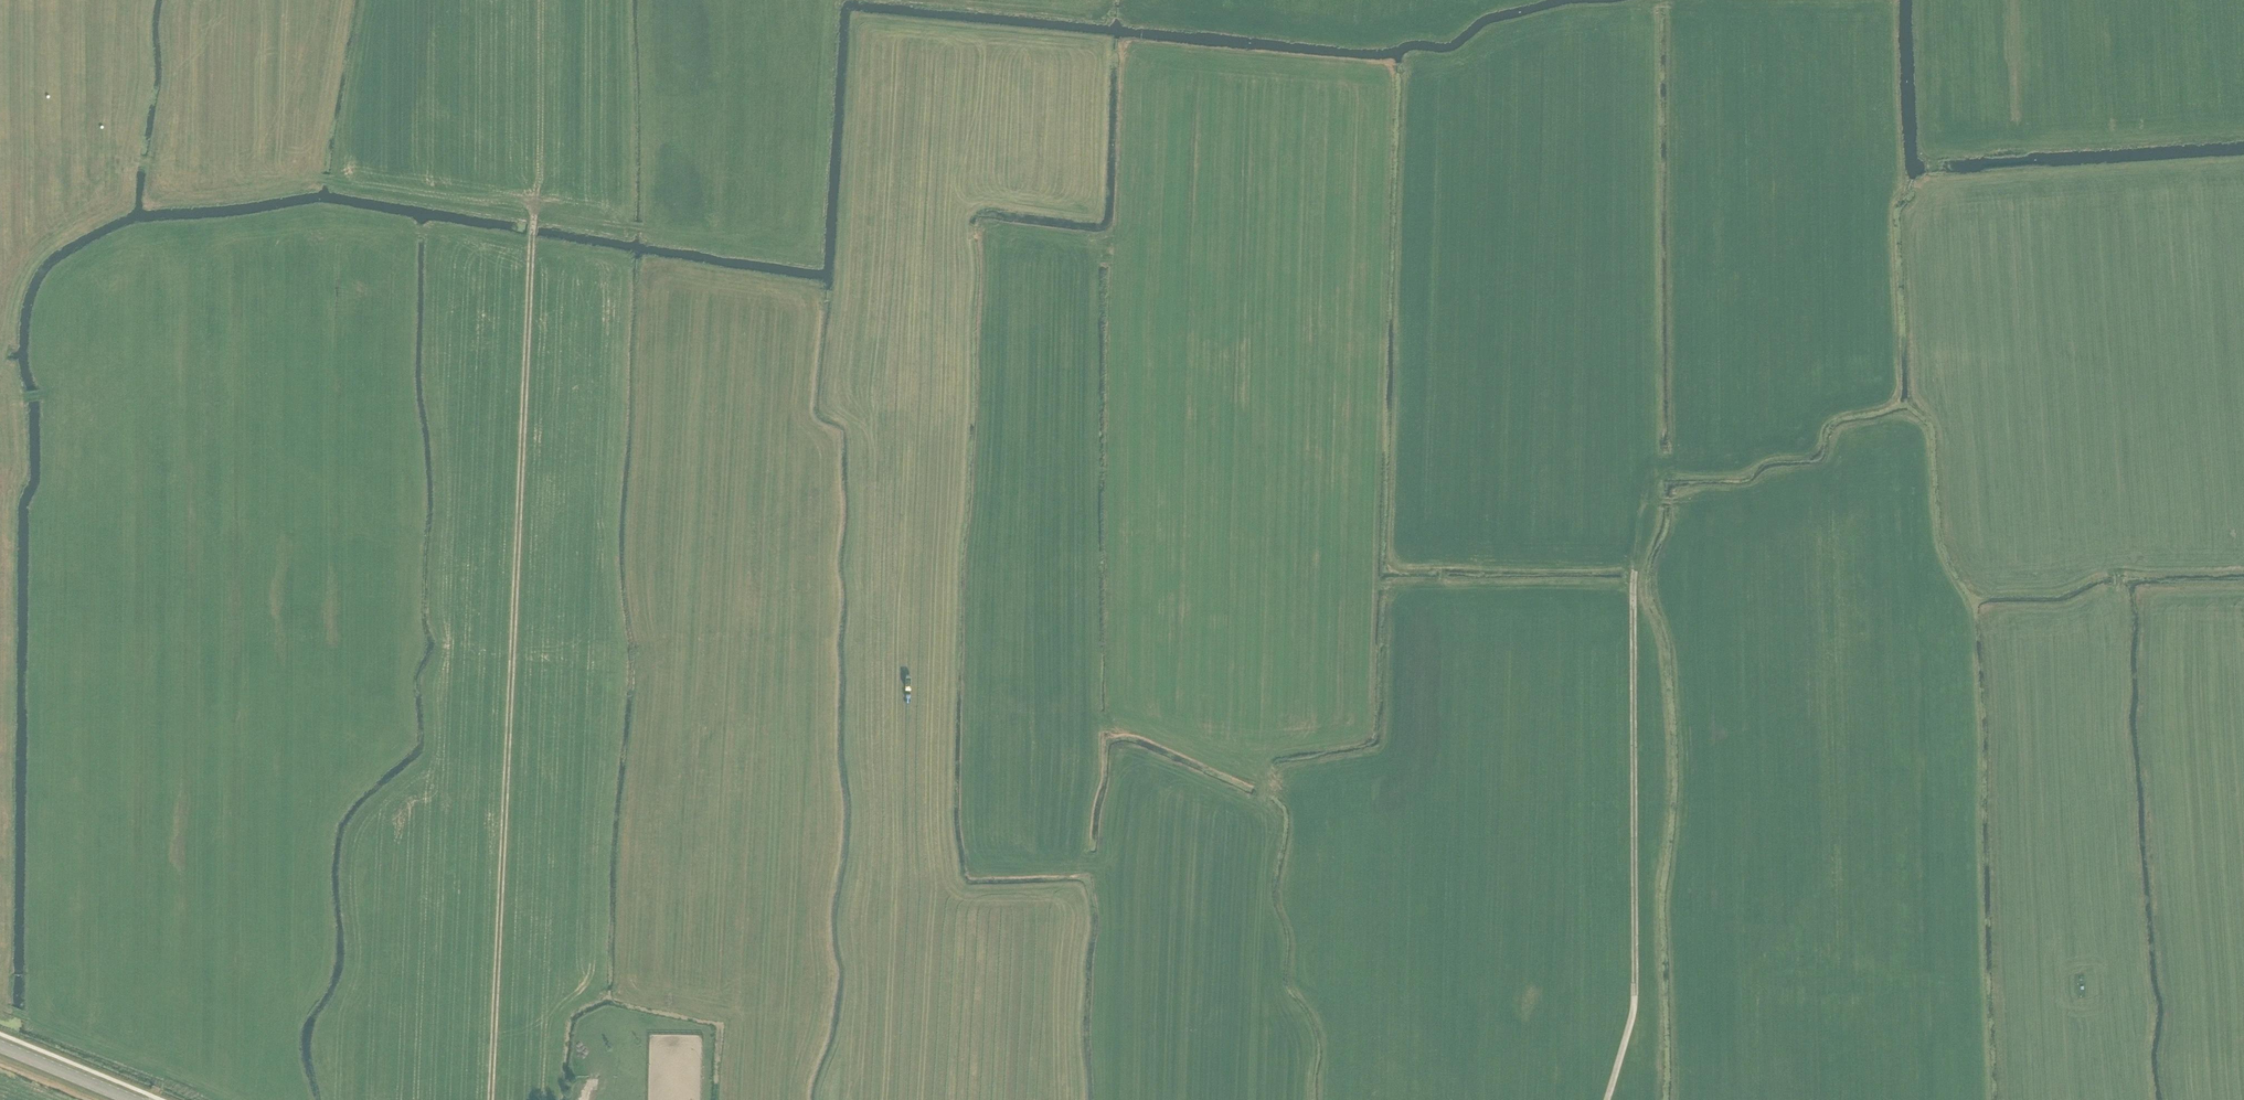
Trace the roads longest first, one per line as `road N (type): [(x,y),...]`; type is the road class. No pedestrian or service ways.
road 1 (track): [(490,1099),(532,223)]
road 2 (track): [(1607,1099),(1634,1010),(1634,575)]
road 3 (tertiary): [(132,1099),(0,1046)]

